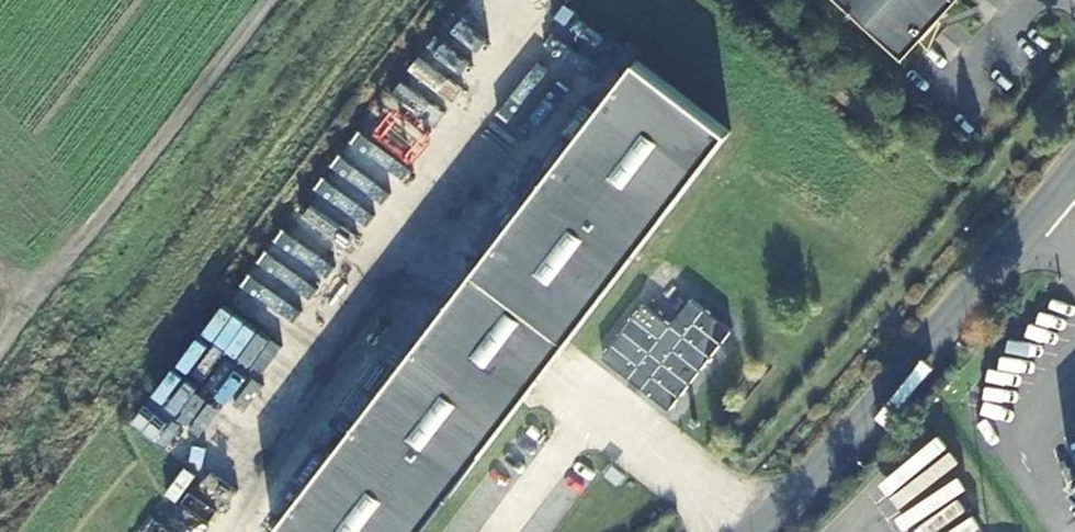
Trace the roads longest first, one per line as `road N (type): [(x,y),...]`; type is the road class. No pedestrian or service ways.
road 1 (residential): [(768,531),(1074,169)]
road 2 (track): [(267,0),(0,343)]

